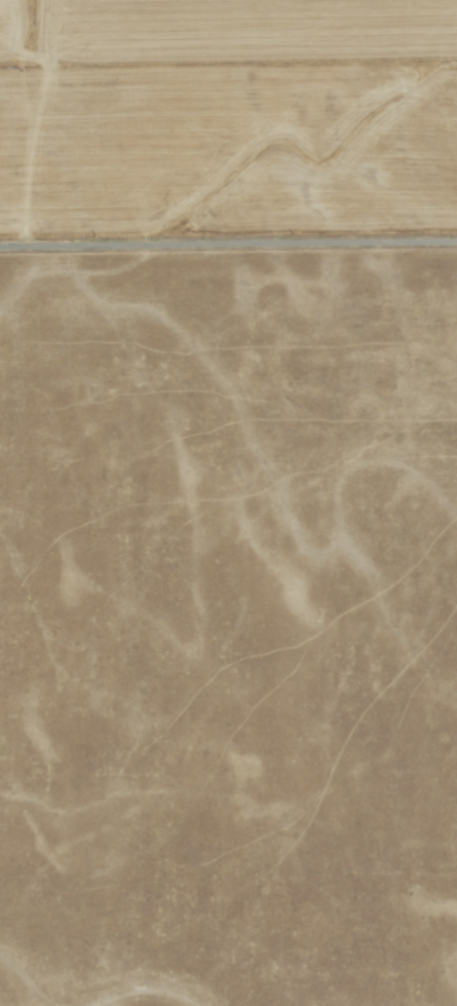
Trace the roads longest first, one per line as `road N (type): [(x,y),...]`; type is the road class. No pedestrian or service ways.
road 1 (residential): [(0,245),(456,240)]

